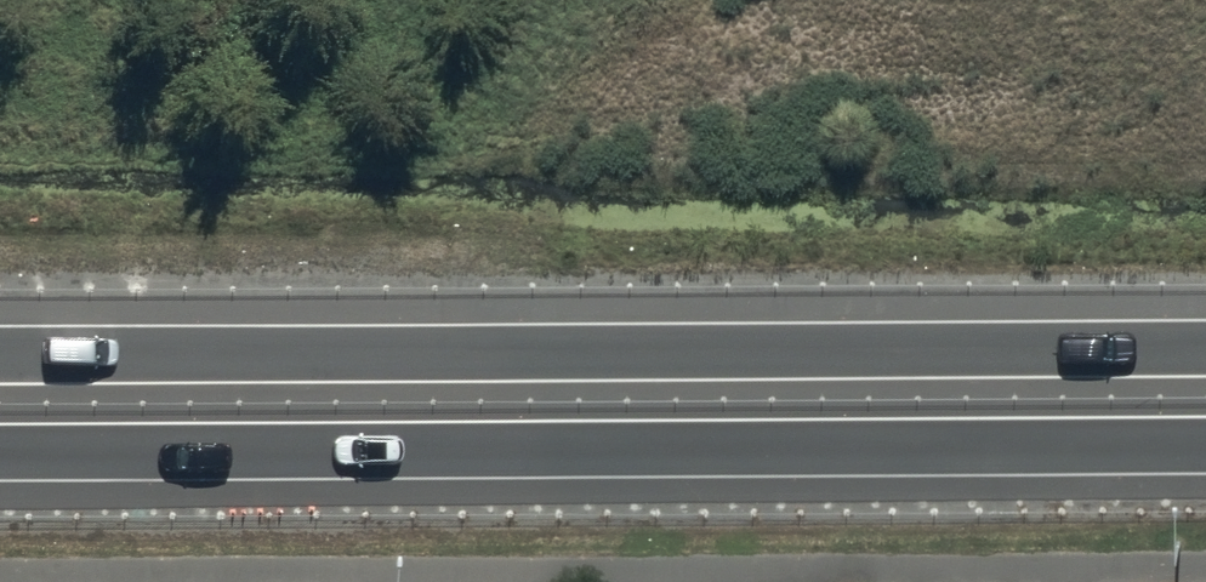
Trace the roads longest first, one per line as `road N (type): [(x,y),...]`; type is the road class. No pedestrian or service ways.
road 1 (trunk): [(0,357),(1205,351)]
road 2 (trunk): [(1205,445),(0,451)]

